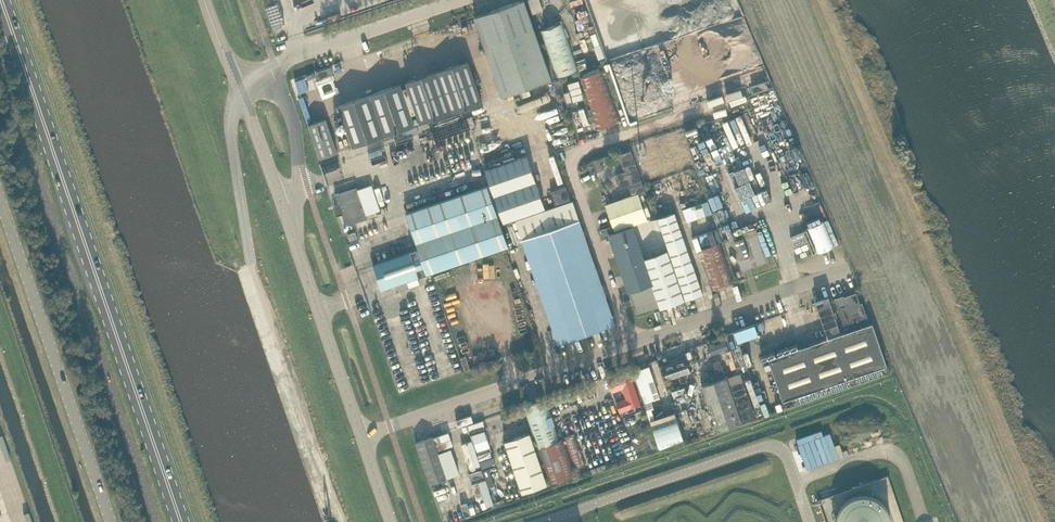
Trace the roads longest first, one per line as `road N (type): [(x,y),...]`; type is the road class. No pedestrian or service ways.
road 1 (primary): [(182,521),(1,0)]
road 2 (unclassified): [(360,437),(836,273)]
road 3 (unclassified): [(360,437),(232,74)]
road 4 (unclassified): [(112,521),(0,198)]
road 5 (unclassified): [(458,0),(232,74)]

